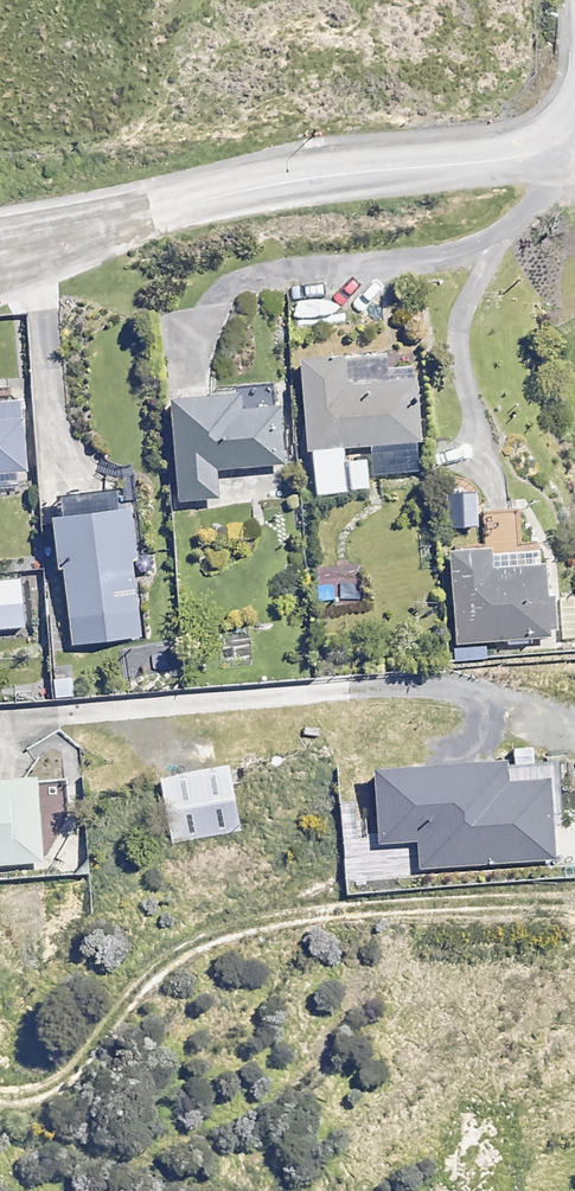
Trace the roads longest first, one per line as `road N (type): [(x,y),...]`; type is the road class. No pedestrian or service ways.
road 1 (residential): [(0,246),(515,160),(545,151),(574,124)]

